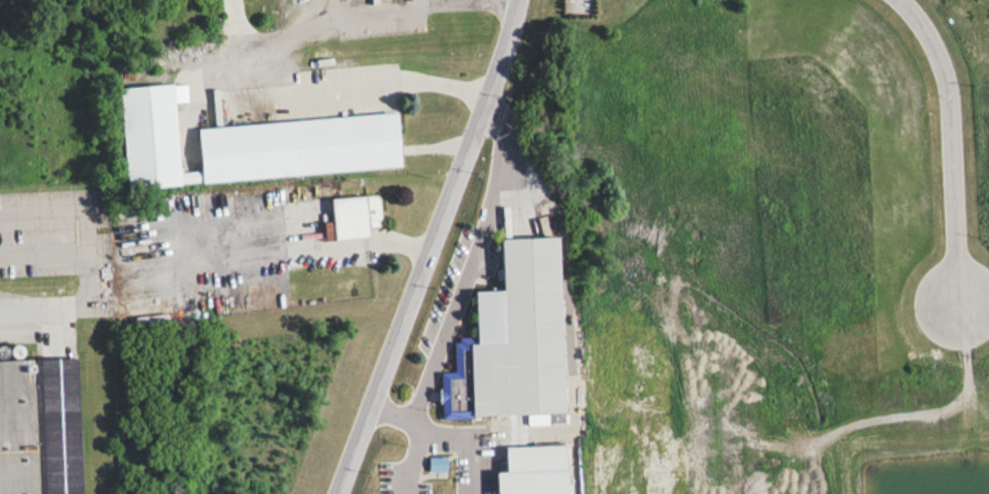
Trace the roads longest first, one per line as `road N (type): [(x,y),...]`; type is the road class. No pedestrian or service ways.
road 1 (residential): [(518,0),(337,493)]
road 2 (residential): [(902,0),(926,25),(945,78),(959,303)]

